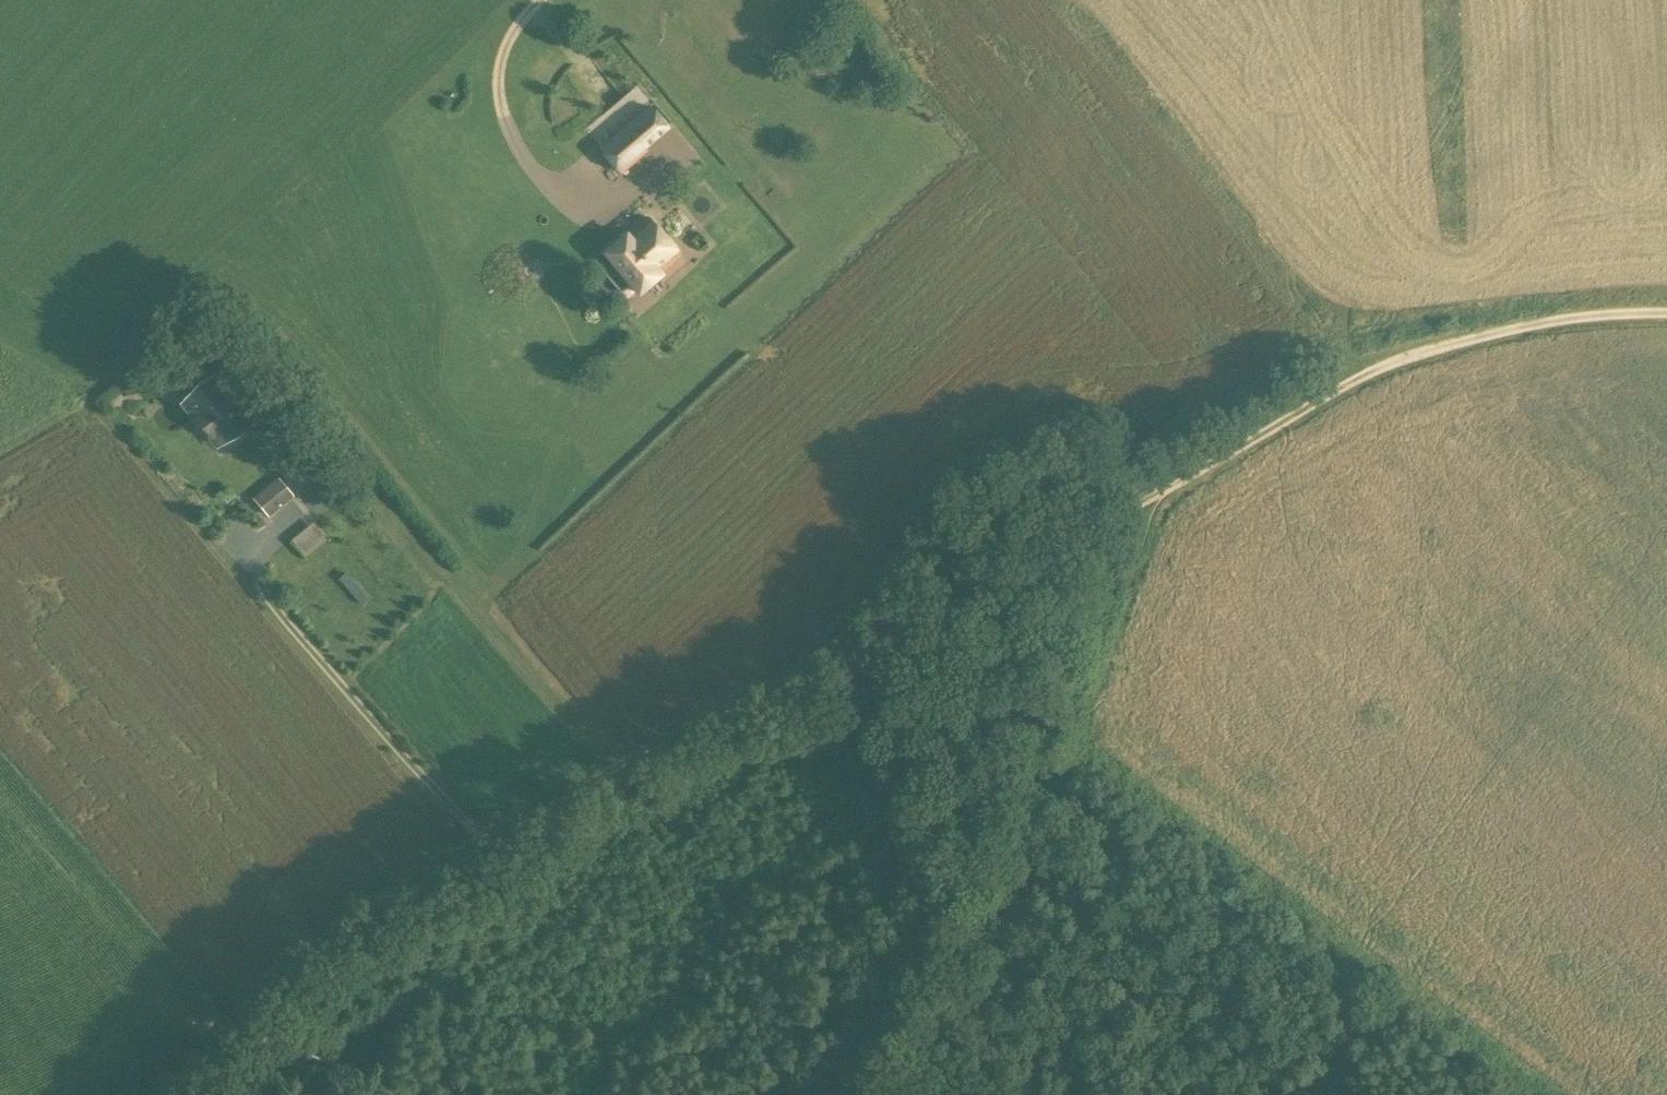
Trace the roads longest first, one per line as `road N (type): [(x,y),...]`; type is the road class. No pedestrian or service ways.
road 1 (track): [(166,1094),(340,925),(517,816),(907,642),(1139,500)]
road 2 (track): [(850,1094),(1139,500)]
road 3 (track): [(1139,500),(1416,350),(1571,317),(1666,311)]
road 4 (track): [(1096,1094),(957,990),(925,978),(898,994)]

